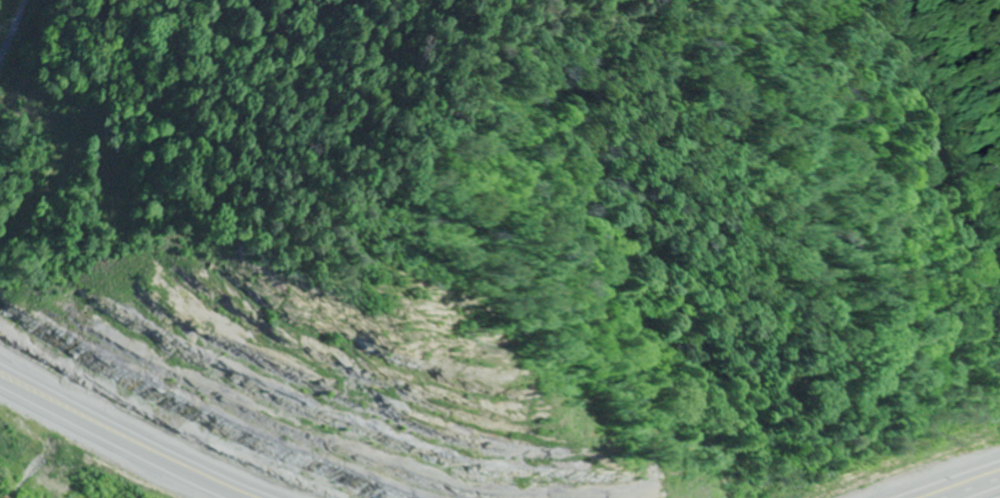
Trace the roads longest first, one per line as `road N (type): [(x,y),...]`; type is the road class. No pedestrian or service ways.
road 1 (primary): [(278,497),(0,367)]

